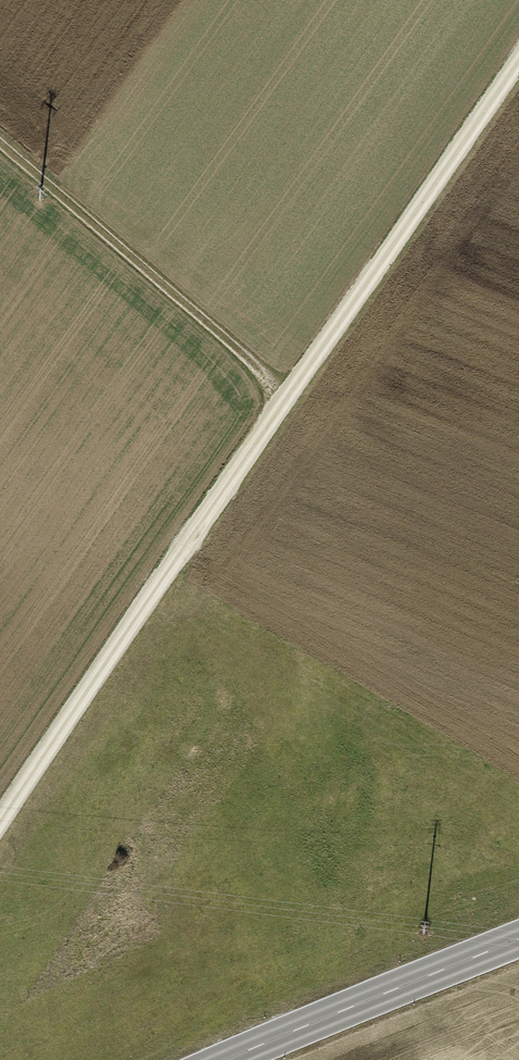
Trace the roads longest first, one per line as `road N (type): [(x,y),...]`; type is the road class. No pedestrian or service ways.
road 1 (track): [(518,57),(0,819)]
road 2 (track): [(284,403),(216,332),(0,144)]
road 3 (primary): [(226,1059),(518,940)]

